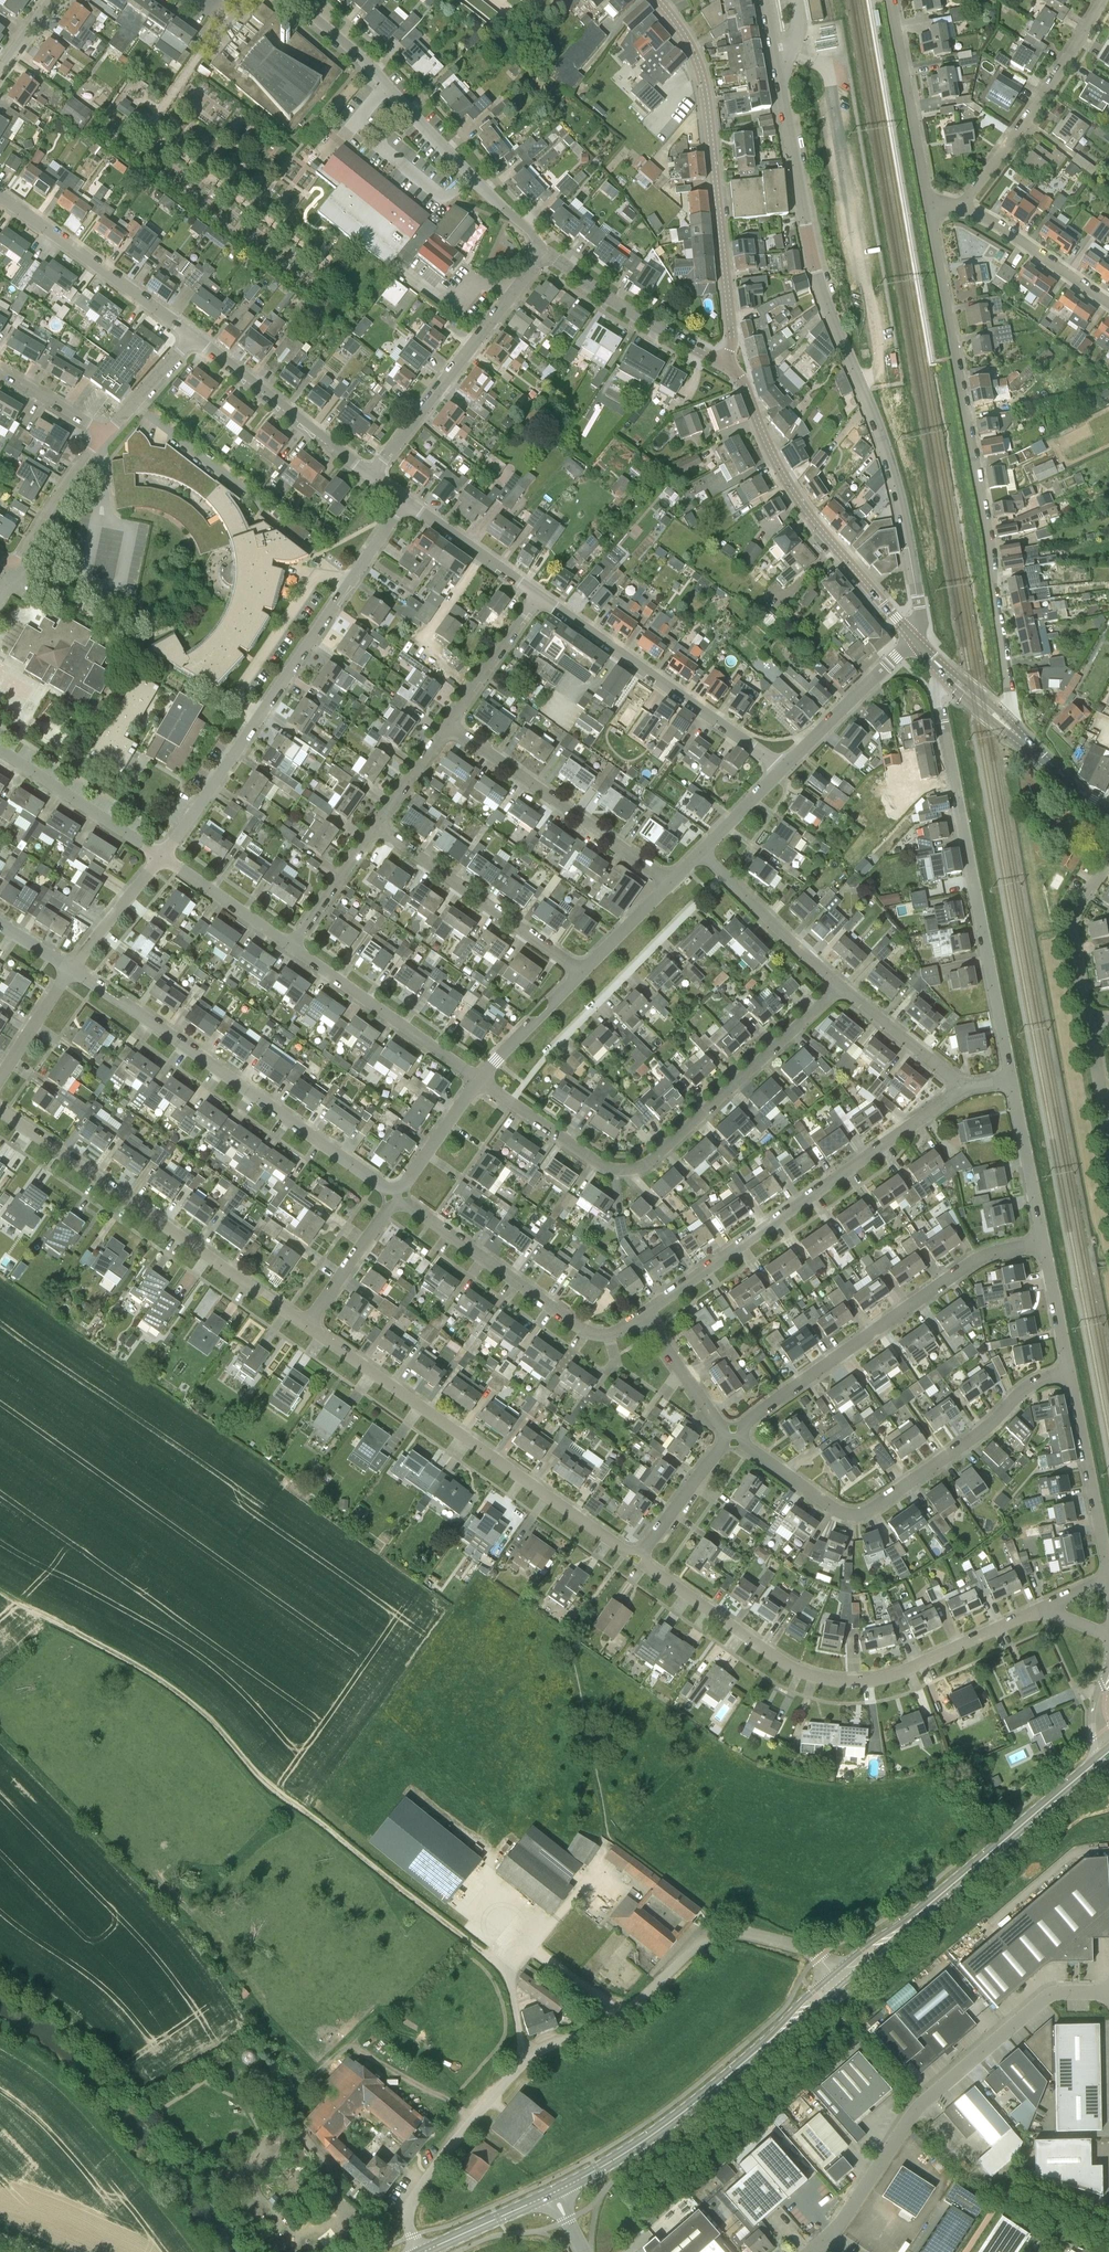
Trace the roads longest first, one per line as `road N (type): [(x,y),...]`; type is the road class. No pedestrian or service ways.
road 1 (residential): [(913,640),(920,609),(906,527),(809,249),(774,56)]
road 2 (track): [(0,1592),(172,1687),(295,1807),(482,1952)]
road 3 (residential): [(927,207),(1011,729)]
road 4 (residential): [(644,1550),(649,1566),(795,1666),(823,1676),(892,1674),(1049,1604)]
road 5 (residential): [(840,986),(633,1171),(605,1167),(477,1079)]
road 6 (residential): [(163,856),(407,500)]
road 7 (residential): [(944,670),(936,697),(1012,1080)]
road 8 (residential): [(309,1321),(624,1550),(644,1550)]
road 9 (residential): [(743,1436),(831,1506),(858,1514),(1000,1418),(1031,1382),(1068,1370)]
road 10 (residential): [(397,1190),(71,969)]
road 11 (residential): [(644,1315),(962,1089)]
road 12 (unclassified): [(829,2236),(918,2108),(976,2056),(1049,1996),(1108,1993)]
road 13 (secondary): [(729,364),(705,80),(657,0)]
road 14 (residential): [(0,1110),(309,1321)]
road 15 (unclassified): [(525,2063),(620,2017),(722,1935),(809,1950),(842,1979)]
road 16 (residential): [(743,1436),(748,1421),(983,1255),(1045,1243)]
road 17 (tertiary): [(554,2192),(651,2136),(842,1979)]
road 18 (residential): [(544,252),(354,50),(293,0)]
road 19 (secondary): [(913,640),(799,501),(729,364)]
road 20 (tertiary): [(842,1979),(1095,1763)]
road 21 (residential): [(781,769),(539,596)]
road 22 (residential): [(398,1204),(586,1330),(609,1334),(644,1315)]
road 23 (residential): [(374,475),(544,252)]
road 24 (residential): [(670,882),(450,725)]
road 25 (residential): [(581,971),(379,826)]
road 26 (residential): [(964,205),(1104,0)]
road 27 (residential): [(194,335),(0,194)]
road 28 (unclassified): [(422,2251),(411,2225),(413,2199),(525,2063)]
road 29 (residential): [(374,475),(194,335)]
road 30 (residential): [(477,1079),(294,946)]
road 31 (residential): [(729,364),(650,325),(544,252)]
road 32 (residential): [(1108,1578),(1068,1370)]
road 33 (residential): [(927,207),(890,0)]
road 34 (residential): [(163,856),(0,749)]
road 35 (residential): [(840,986),(700,854)]
road 36 (residential): [(781,769),(913,640)]
road 37 (residential): [(0,558),(15,566),(104,433)]
road 38 (residential): [(964,205),(1108,304)]
road 39 (residential): [(1108,860),(1071,921),(1087,1022)]
road 40 (residential): [(1045,1243),(1012,1080)]
road 41 (residential): [(539,596),(407,500)]
road 42 (residential): [(962,1089),(840,986)]
road 43 (residential): [(294,946),(163,856)]
road 44 (residential): [(450,725),(539,596)]
road 45 (residential): [(477,1079),(581,971)]
road 46 (residential): [(294,946),(379,826)]
road 47 (residential): [(398,1204),(309,1321)]
road 48 (residential): [(71,969),(163,856)]
road 49 (residential): [(725,1436),(644,1315)]
road 50 (tertiary): [(423,2251),(554,2192)]
road 51 (residential): [(644,1550),(725,1436)]
road 52 (residential): [(397,1190),(477,1079)]
road 53 (residential): [(104,433),(194,335)]
road 54 (residential): [(0,1079),(71,969)]
road 55 (residential): [(1068,1370),(1045,1243)]
road 56 (secondary): [(1108,811),(1011,729)]
road 57 (residential): [(581,971),(670,882)]
road 58 (residential): [(379,826),(450,725)]
road 59 (unclassified): [(482,1952),(511,1986),(525,2063)]
road 60 (residential): [(104,433),(0,370)]

